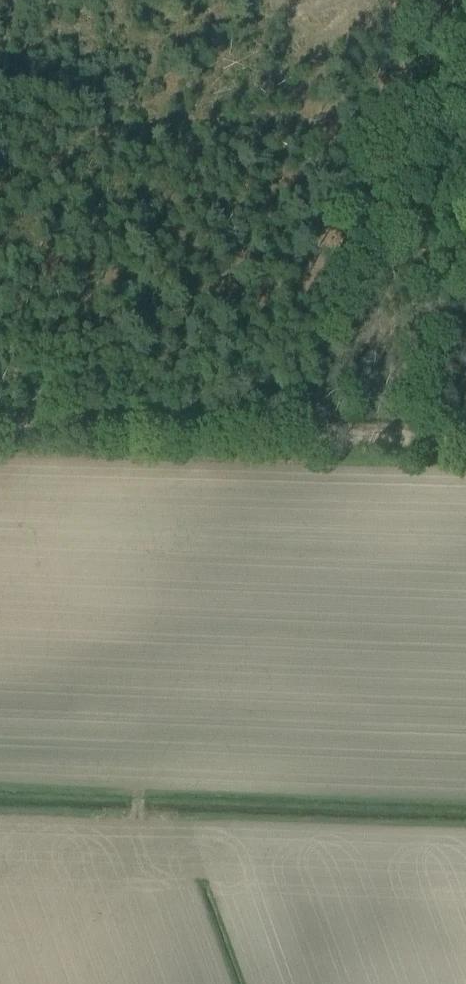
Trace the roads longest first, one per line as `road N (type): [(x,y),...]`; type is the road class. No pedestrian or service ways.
road 1 (track): [(0,436),(465,450)]

